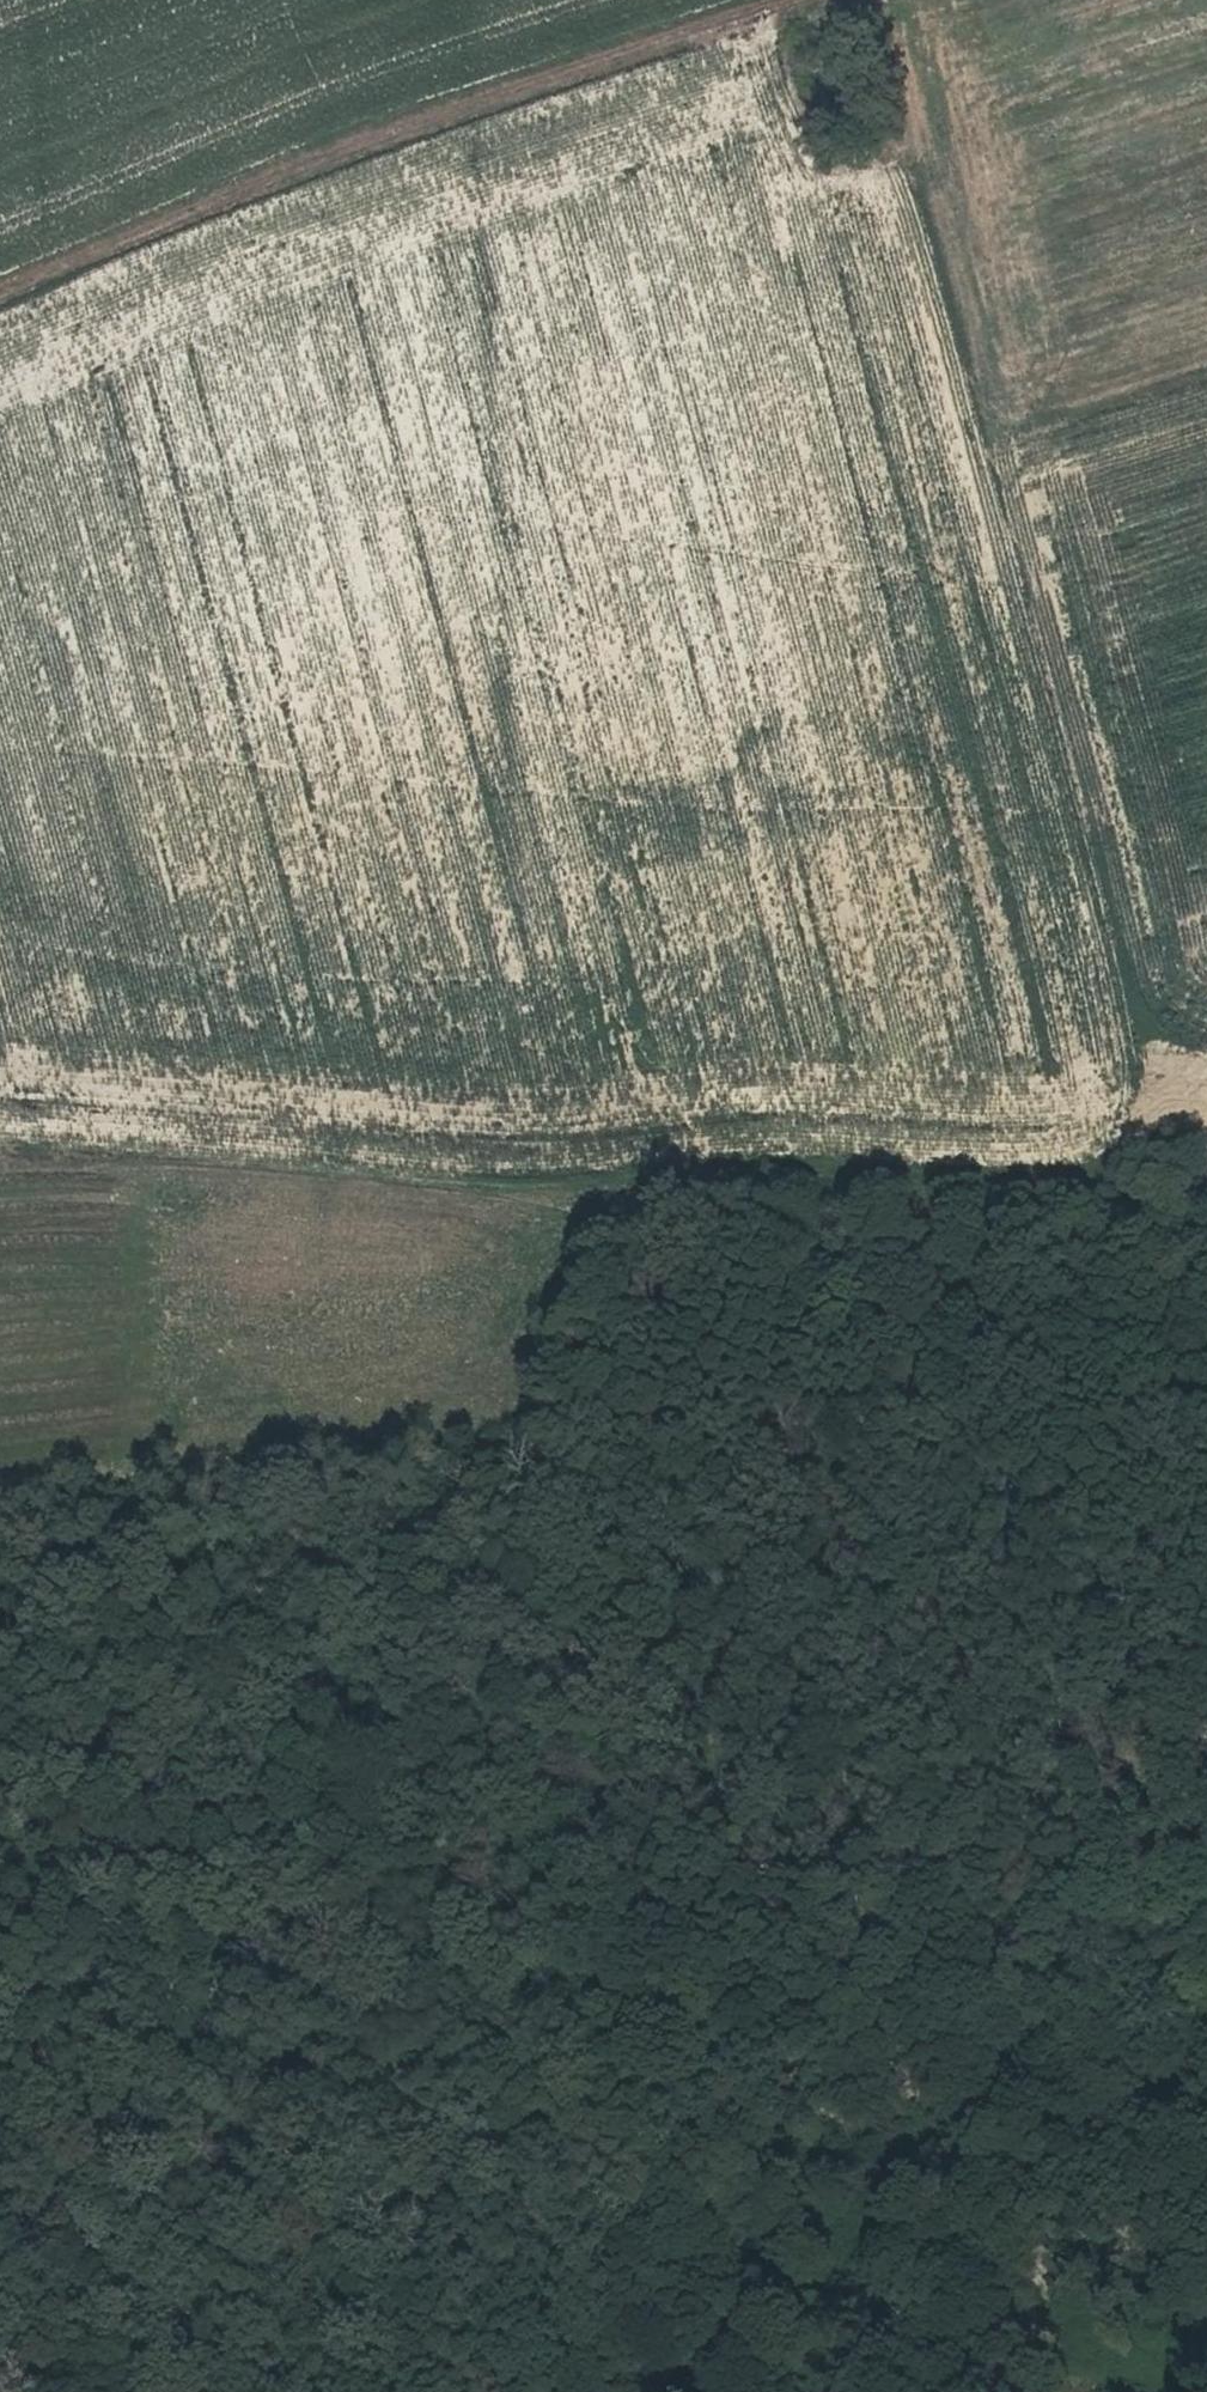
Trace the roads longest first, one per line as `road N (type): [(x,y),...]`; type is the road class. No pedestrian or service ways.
road 1 (track): [(822,0),(357,157),(0,301)]

